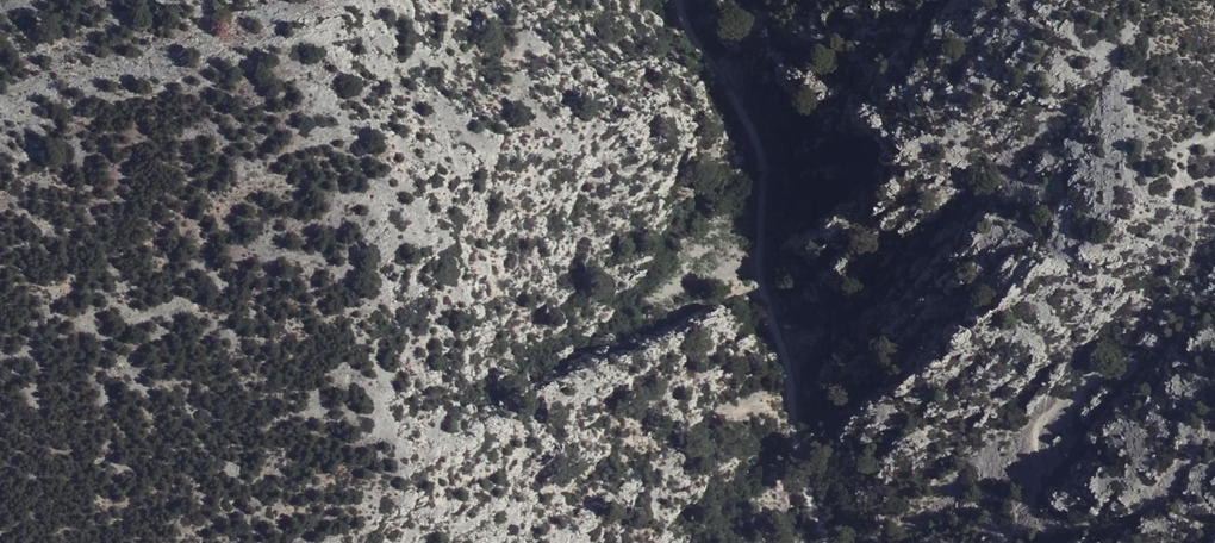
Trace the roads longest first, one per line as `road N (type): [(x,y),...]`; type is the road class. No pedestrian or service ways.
road 1 (track): [(828,542),(807,493),(785,359),(763,290),(757,146),(685,25),(679,0)]

